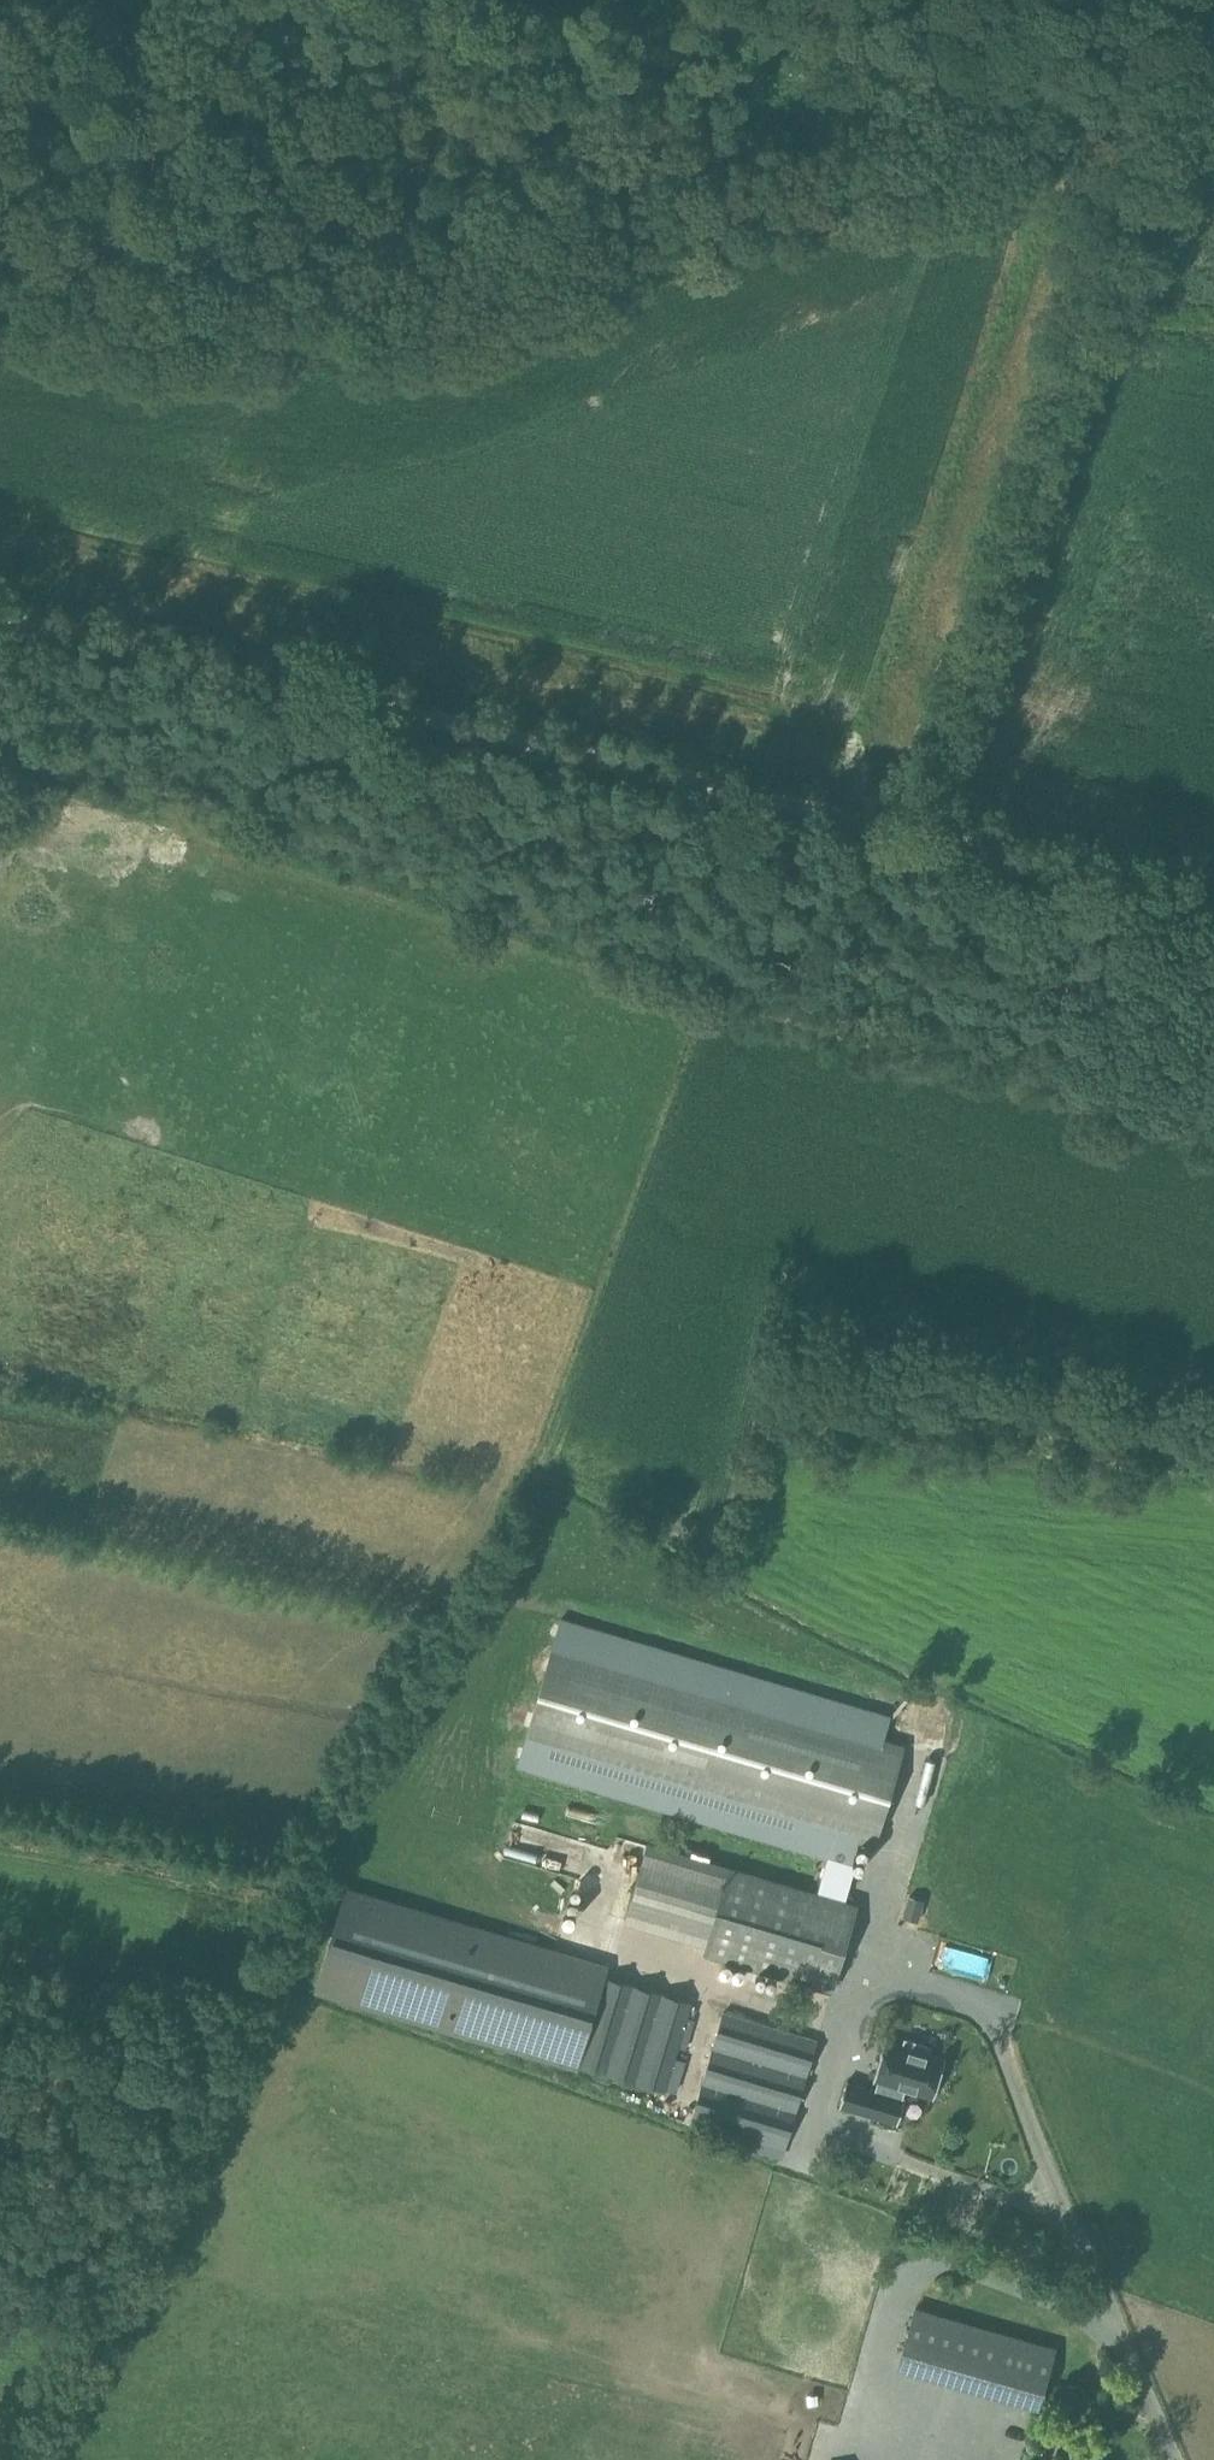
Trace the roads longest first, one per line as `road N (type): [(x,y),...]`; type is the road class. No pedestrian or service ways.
road 1 (track): [(1213,907),(0,617)]
road 2 (unclassified): [(1081,2240),(1174,2459)]

